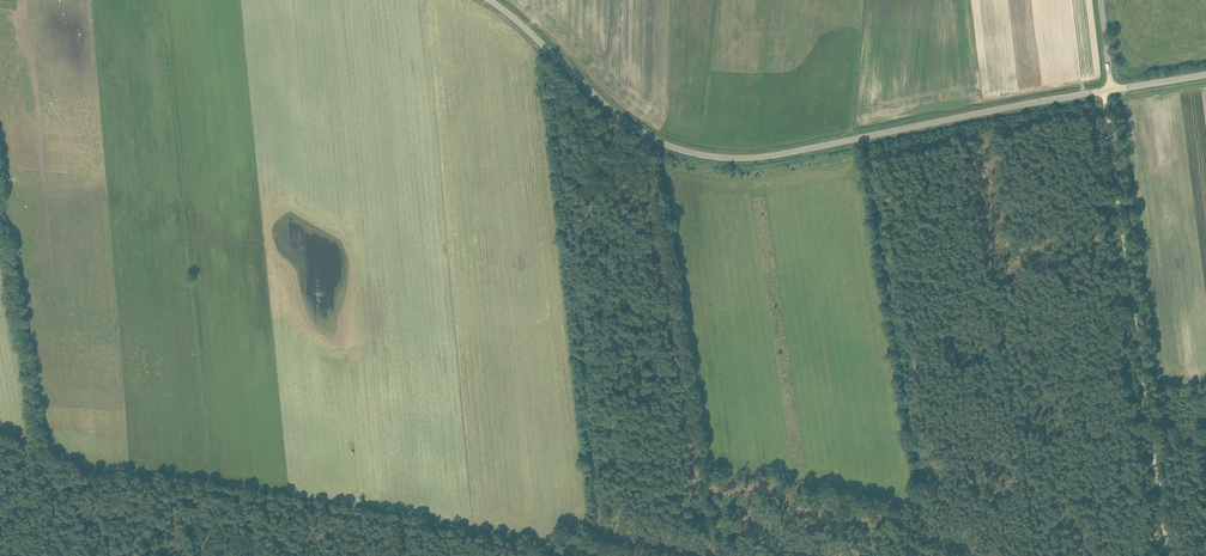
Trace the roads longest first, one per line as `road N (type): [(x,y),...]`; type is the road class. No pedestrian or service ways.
road 1 (tertiary): [(489,0),(627,122),(706,156),(773,155),(1111,90)]
road 2 (track): [(609,555),(125,475),(85,487)]
road 3 (track): [(1111,90),(1165,555)]

